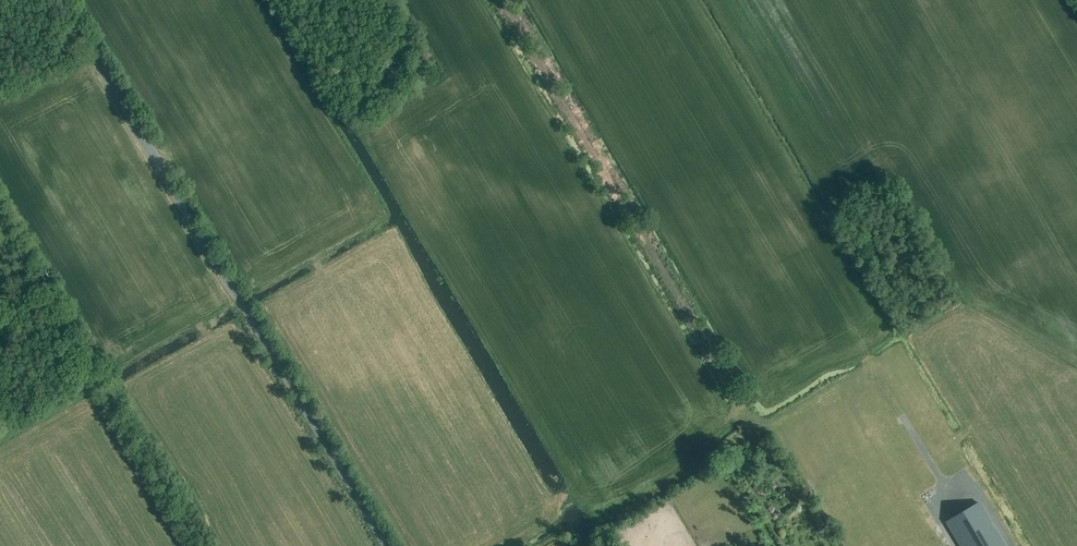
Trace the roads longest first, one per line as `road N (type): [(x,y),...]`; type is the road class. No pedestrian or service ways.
road 1 (unclassified): [(386,545),(60,0)]

